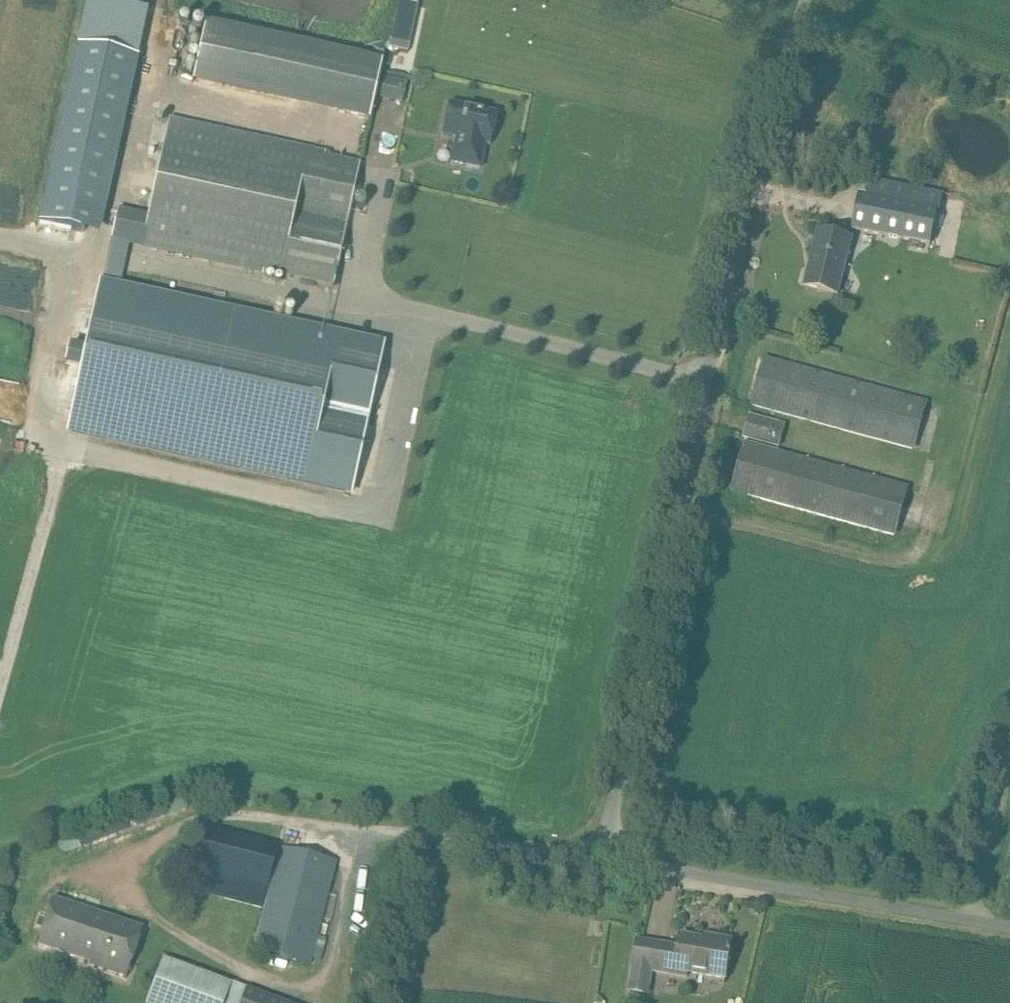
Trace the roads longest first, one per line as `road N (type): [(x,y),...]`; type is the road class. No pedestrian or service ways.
road 1 (unclassified): [(1009,930),(632,861),(615,848),(609,829),(773,90),(809,0)]
road 2 (track): [(446,832),(574,846),(609,829)]

